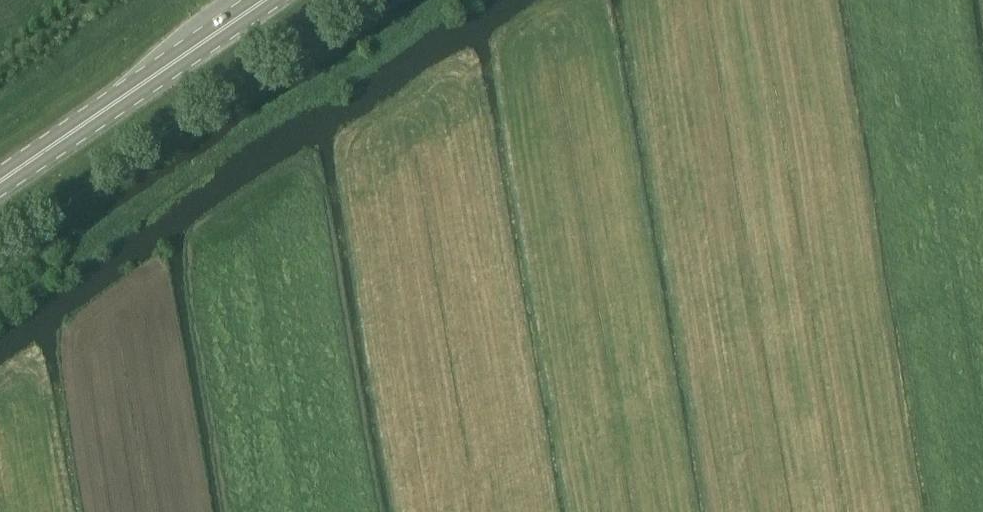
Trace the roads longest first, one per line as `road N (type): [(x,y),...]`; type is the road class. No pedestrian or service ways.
road 1 (track): [(0,308),(455,0)]
road 2 (primary): [(0,181),(265,0)]

